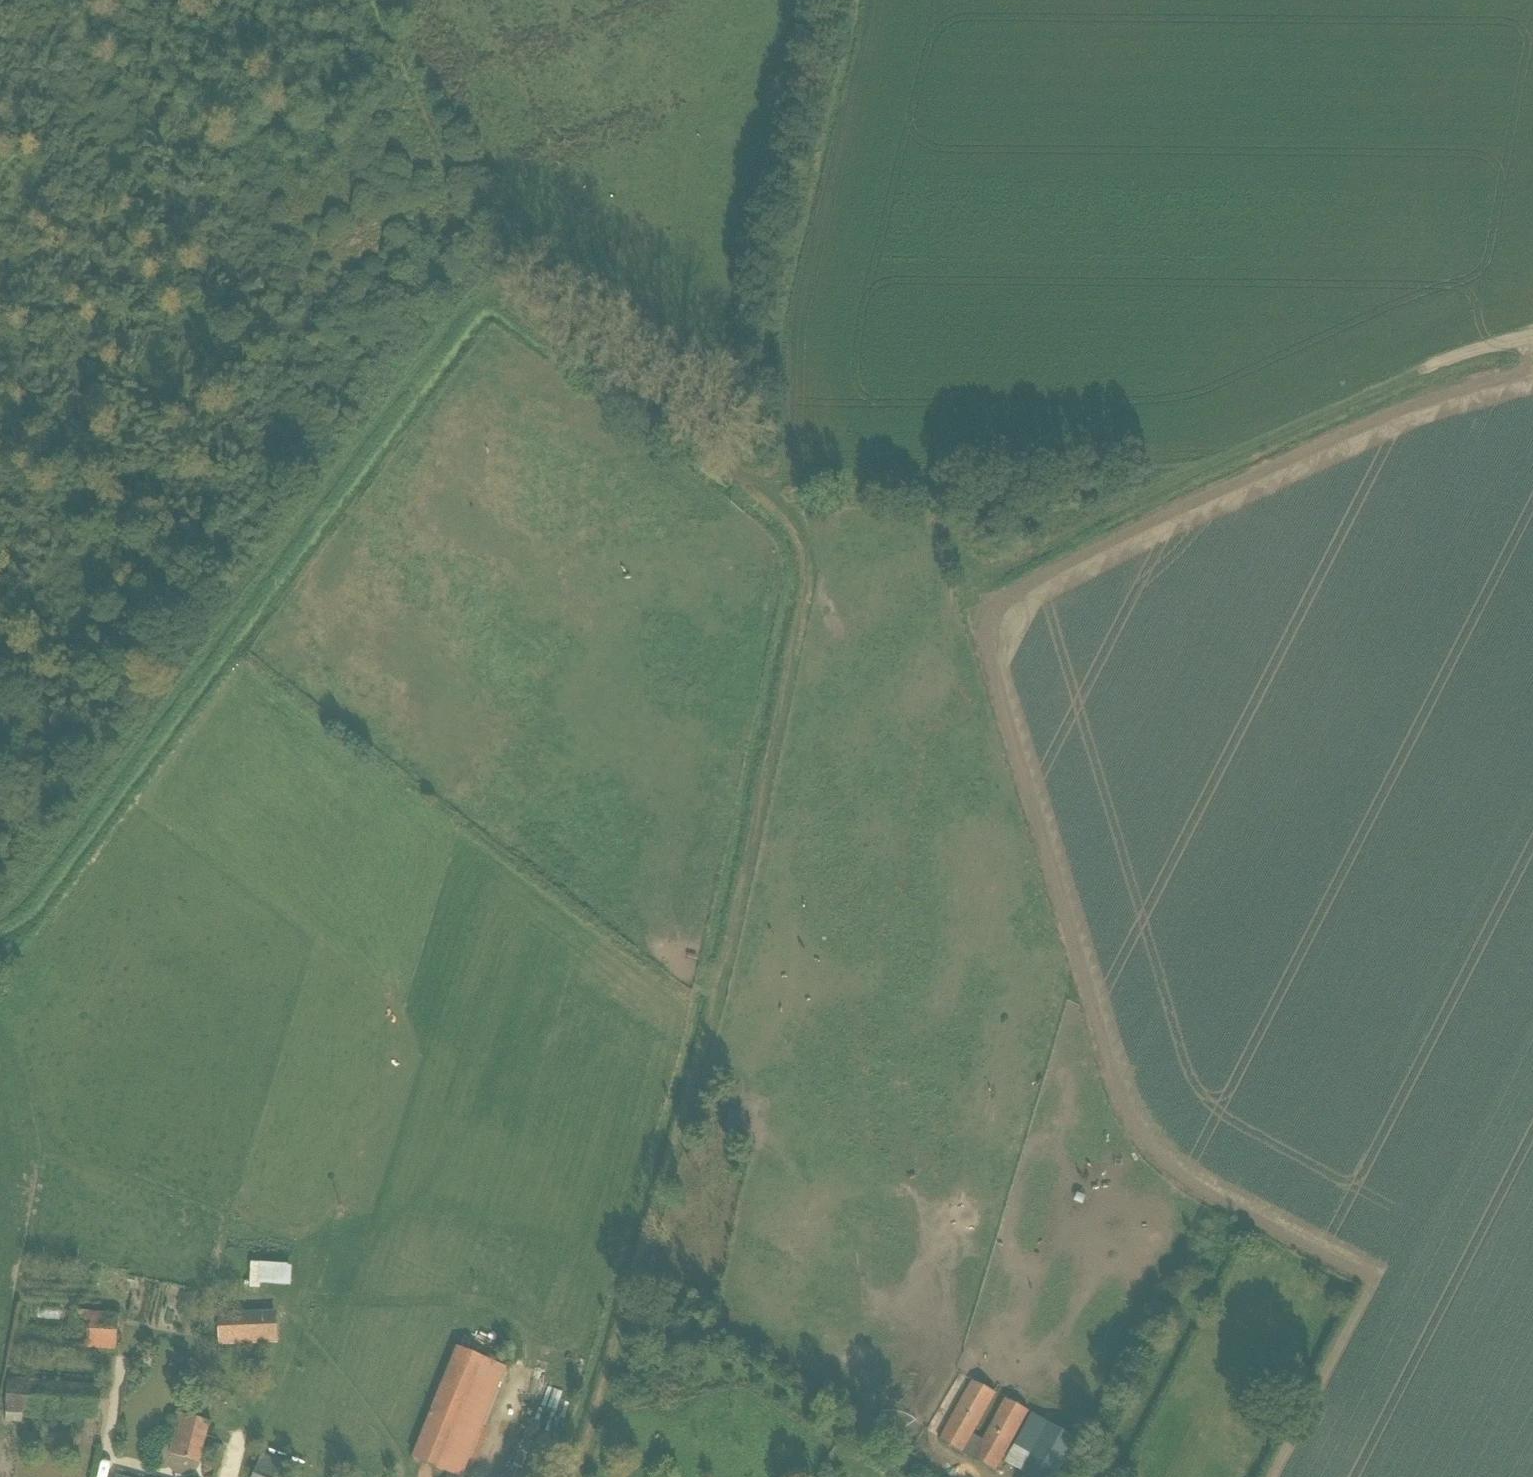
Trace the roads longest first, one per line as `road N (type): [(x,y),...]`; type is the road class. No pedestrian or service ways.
road 1 (track): [(0,915),(473,287),(510,286),(778,483),(908,491),(948,525),(959,562),(988,574),(1532,331)]
road 2 (track): [(584,1476),(715,1044),(800,631),(808,546),(787,517),(769,460),(770,380),(844,0)]

